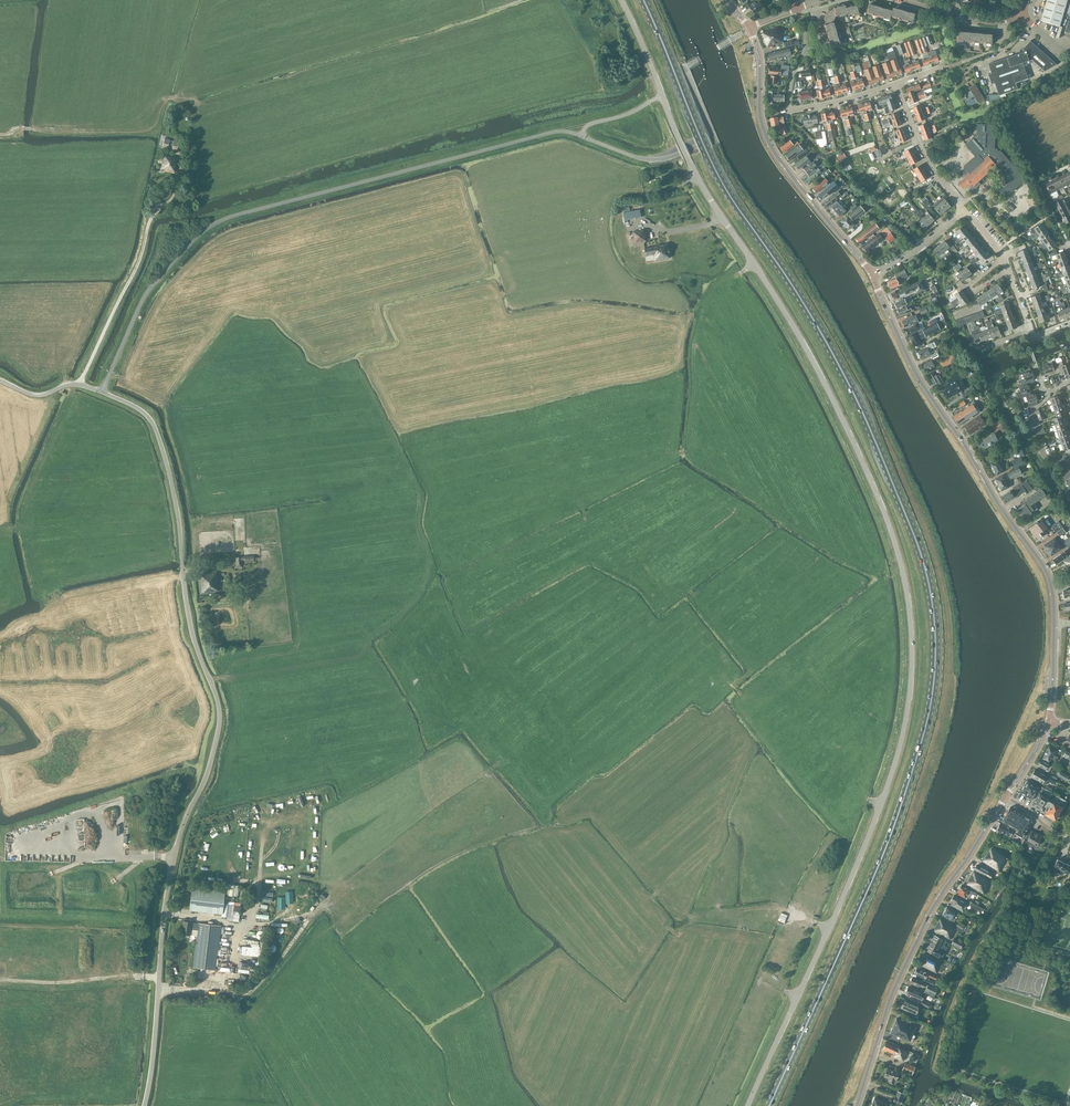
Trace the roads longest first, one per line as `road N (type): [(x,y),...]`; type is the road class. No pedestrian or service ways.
road 1 (primary): [(769,1105),(895,824),(927,722),(935,625),(917,543),(855,396),(808,309),(727,190),(643,0)]
road 2 (unclassified): [(748,1105),(885,793),(909,703),(909,610),(891,532),(849,434),(793,326),(701,184),(621,0)]
road 3 (unclassified): [(144,1105),(173,857),(210,766),(219,709),(191,628),(178,516),(153,424),(133,406),(80,384)]
road 4 (tertiary): [(1050,721),(1050,583),(913,368),(873,278)]
road 5 (tertiary): [(857,1105),(909,956),(1006,798)]
road 6 (tertiary): [(873,278),(769,144),(749,27)]
road 7 (residential): [(898,84),(788,110),(806,46),(797,8)]
road 8 (track): [(179,96),(161,99),(123,130),(0,135)]
road 9 (residential): [(965,212),(931,168),(898,84)]
road 10 (track): [(55,602),(183,575)]

